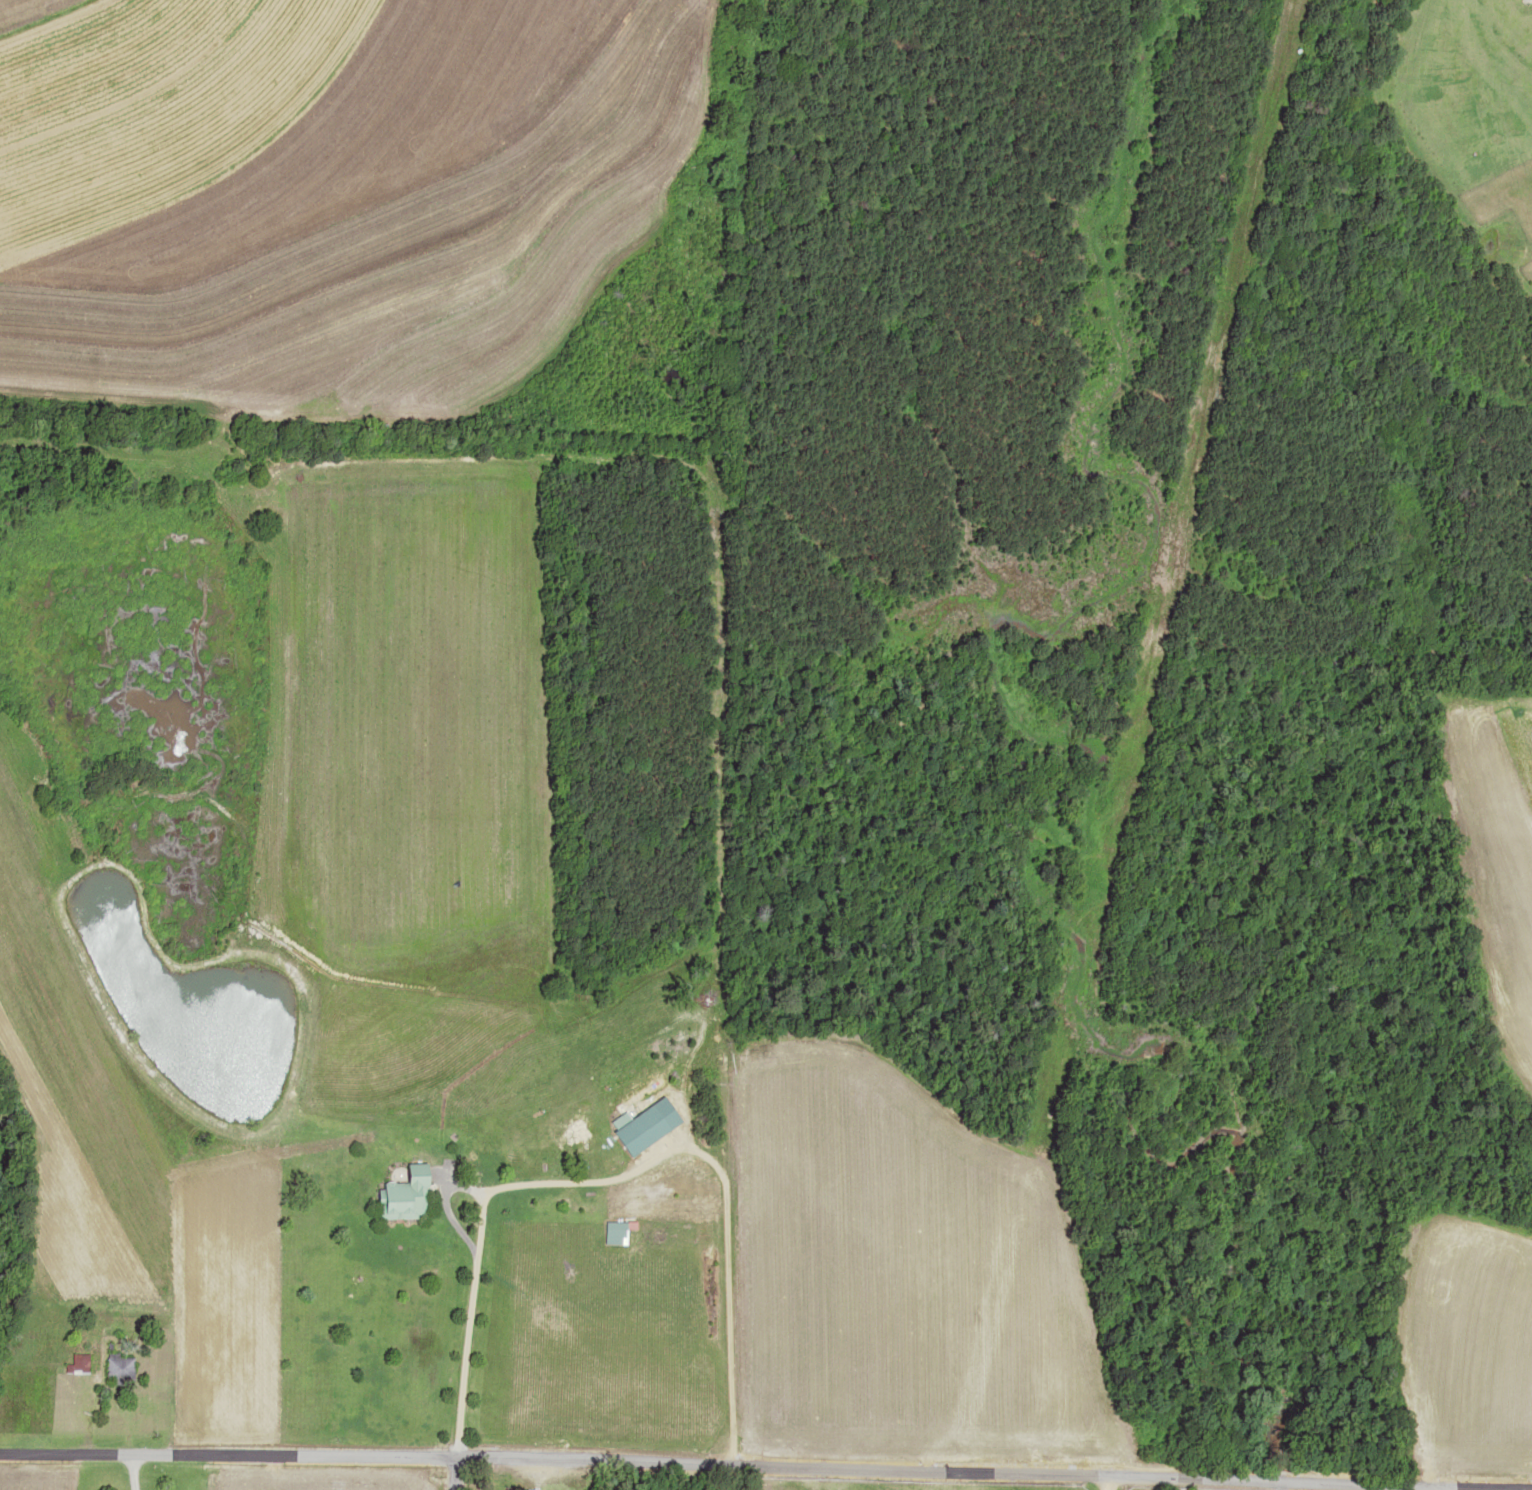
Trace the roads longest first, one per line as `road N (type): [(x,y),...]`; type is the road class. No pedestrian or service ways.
road 1 (residential): [(307,1489),(0,1480)]

